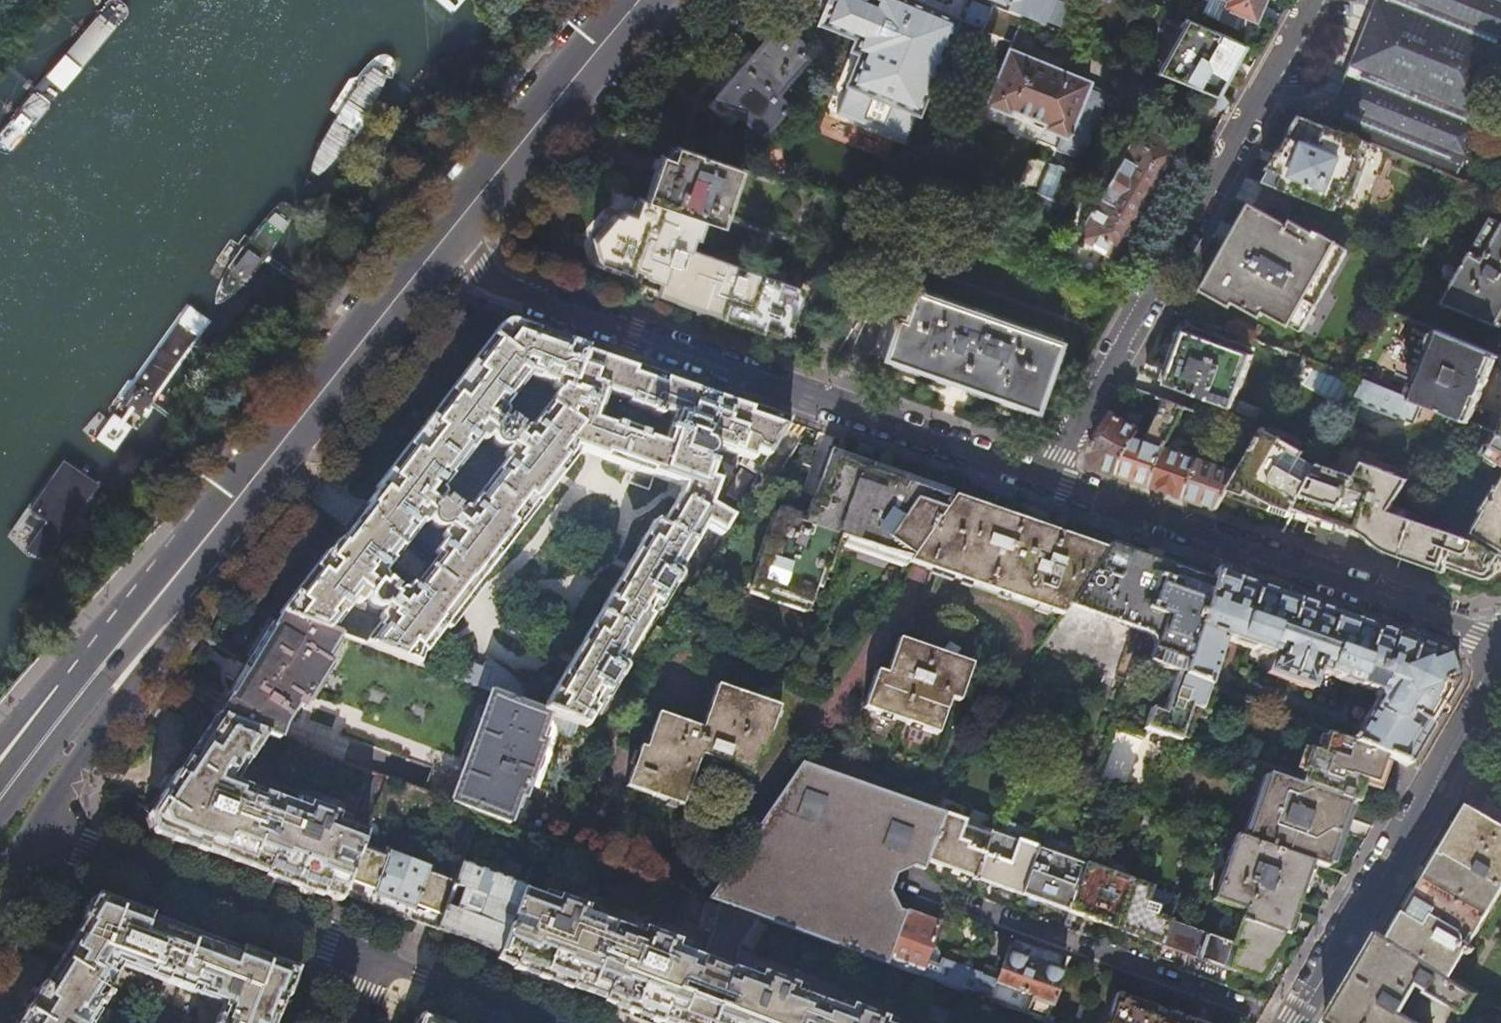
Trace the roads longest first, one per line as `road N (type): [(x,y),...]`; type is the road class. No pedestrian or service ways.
road 1 (residential): [(1049,477),(500,283),(451,228)]
road 2 (residential): [(1049,477),(1308,0)]
road 3 (residential): [(1500,638),(1049,477)]
road 4 (primary): [(451,228),(180,570)]
road 5 (residential): [(1291,1022),(1500,659)]
road 6 (residential): [(915,887),(1286,1022)]
road 7 (residential): [(33,822),(363,956)]
road 8 (primary): [(652,0),(451,228)]
road 9 (primary): [(33,822),(184,614),(180,570)]
road 10 (residential): [(363,956),(545,1022)]
road 11 (primary): [(180,570),(85,685)]
road 12 (primary): [(85,685),(0,802)]

